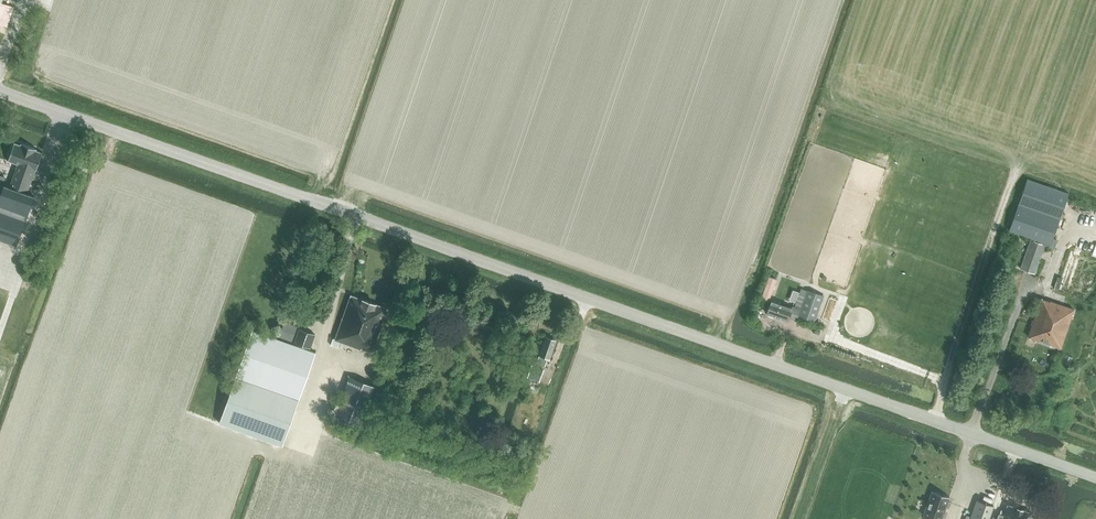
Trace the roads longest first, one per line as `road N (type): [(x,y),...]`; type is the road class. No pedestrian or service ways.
road 1 (unclassified): [(1095,477),(0,92)]
road 2 (track): [(1013,177),(933,420)]
road 3 (track): [(839,303),(828,338),(944,381)]

